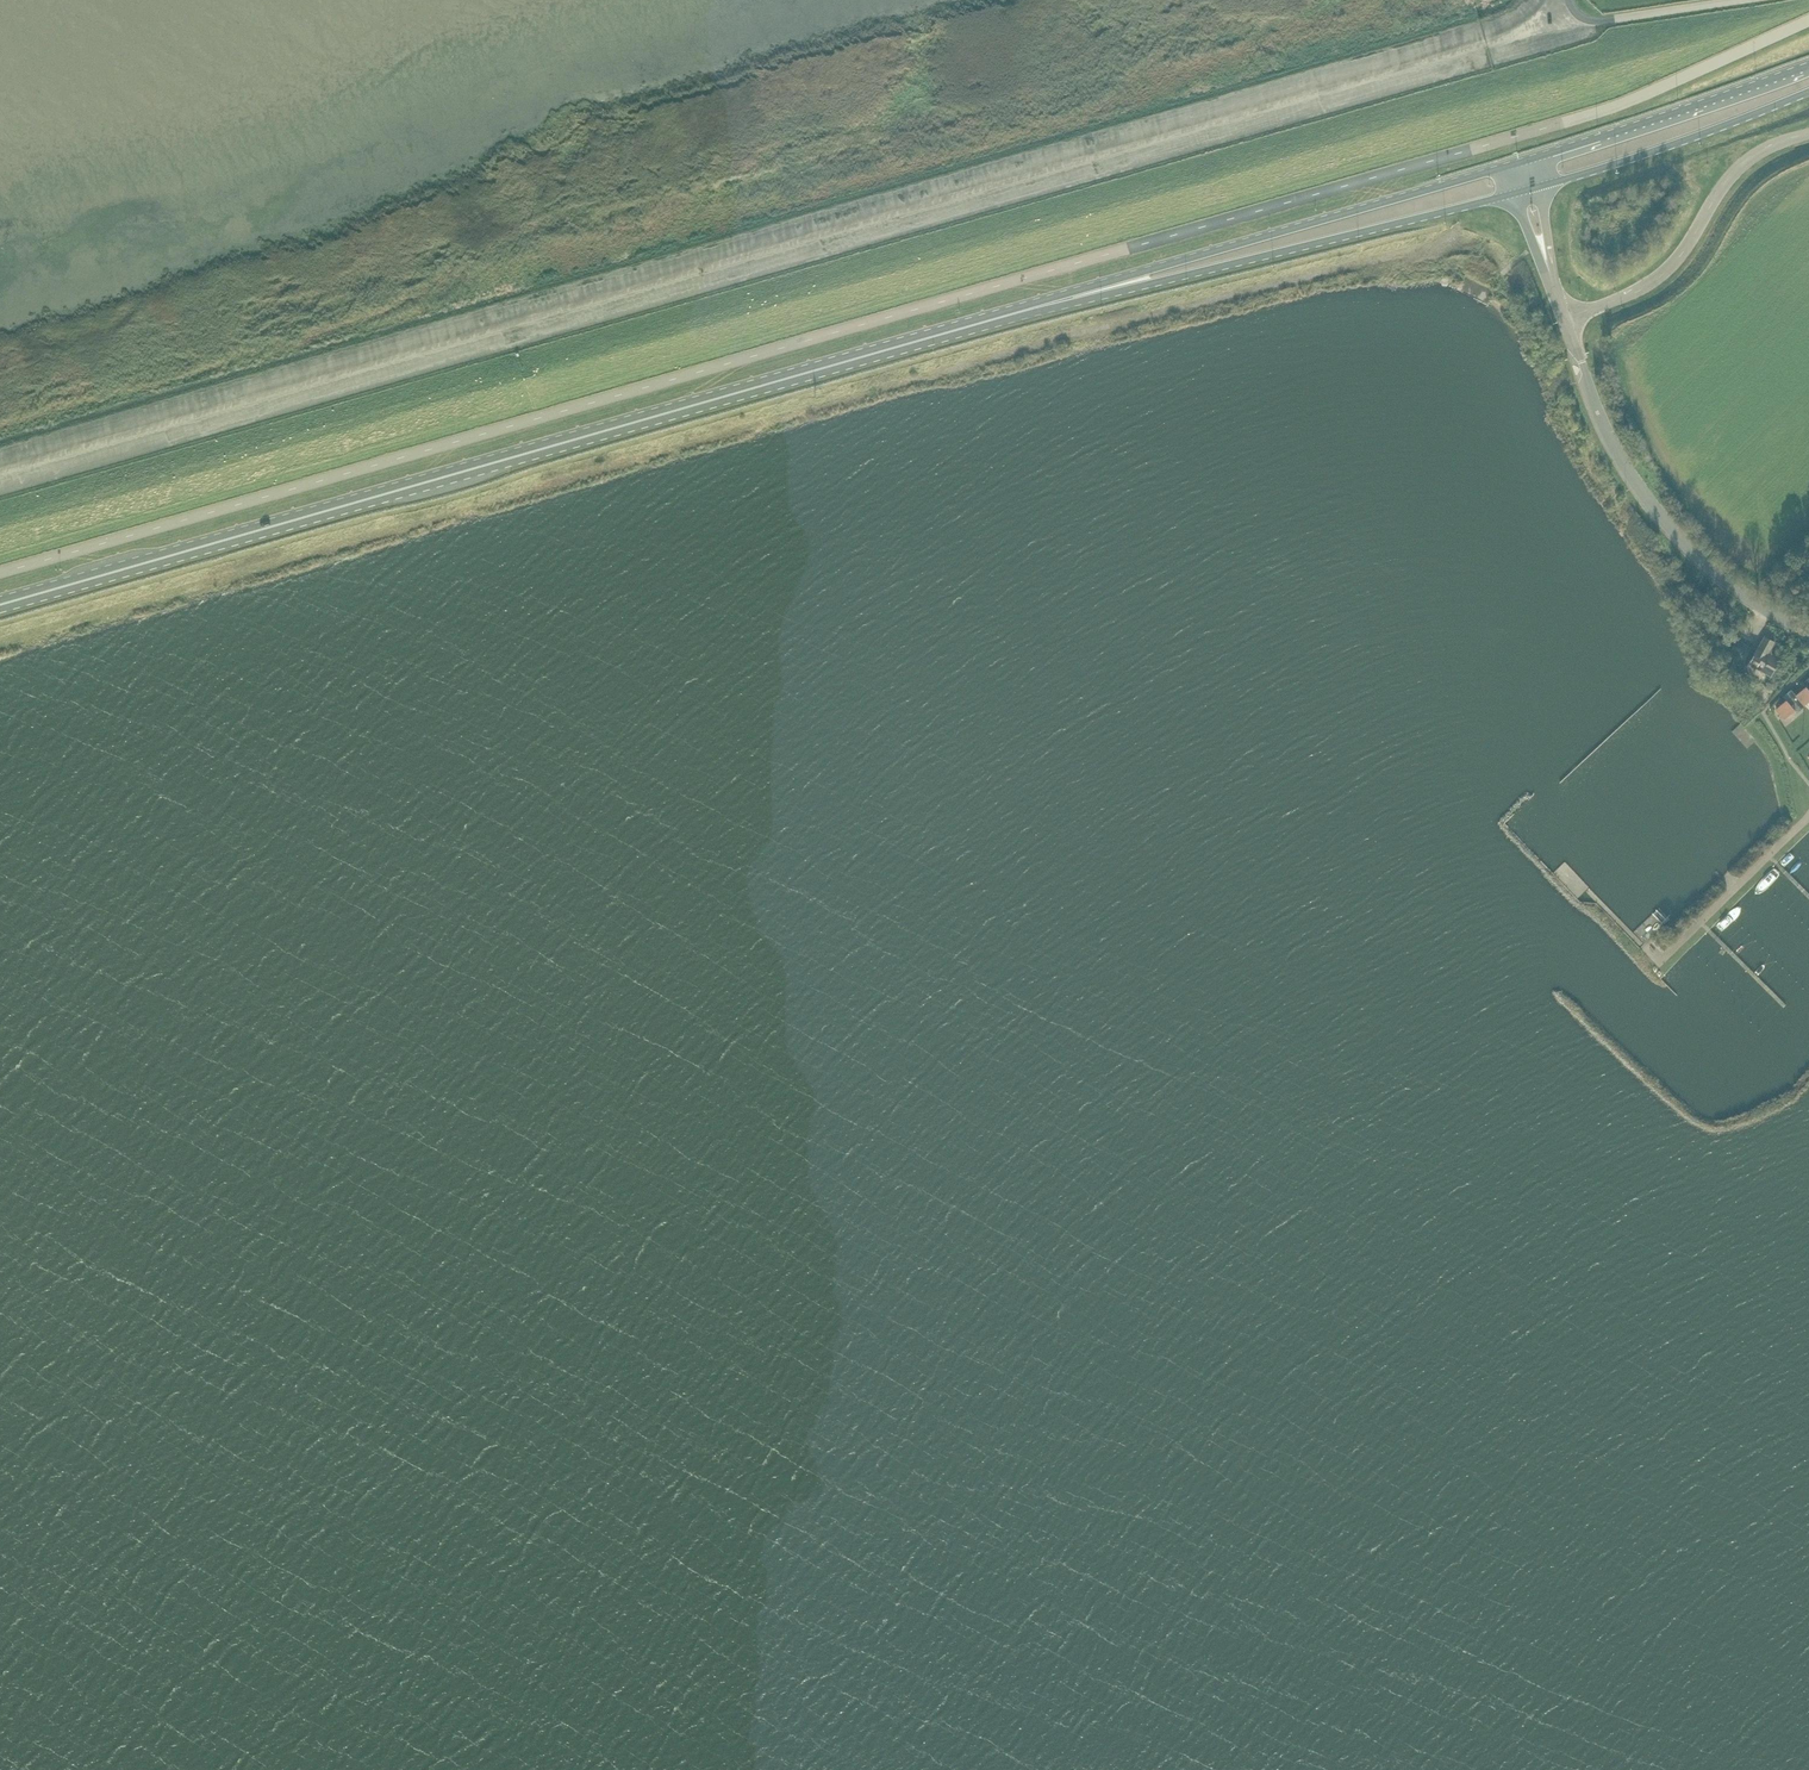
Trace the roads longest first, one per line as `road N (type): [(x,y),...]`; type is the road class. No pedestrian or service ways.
road 1 (unclassified): [(0,572),(1576,119),(1808,20)]
road 2 (primary): [(0,605),(1040,305)]
road 3 (primary): [(1518,163),(1040,305)]
road 4 (primary): [(1040,305),(1514,194)]
road 5 (tertiary): [(1808,632),(1757,608),(1680,542),(1608,438),(1564,318)]
road 6 (unclassified): [(1564,318),(1661,275),(1735,170),(1775,142),(1808,133)]
road 7 (primary): [(1808,66),(1518,163)]
road 8 (primary): [(1540,186),(1808,92)]
road 9 (unclassified): [(1730,0),(1590,22),(1575,15),(1570,0)]

